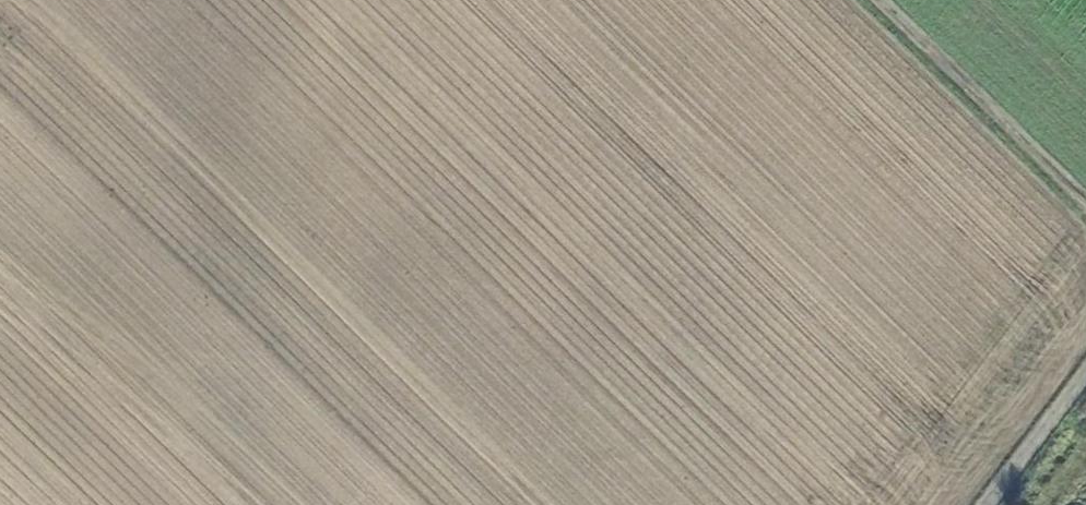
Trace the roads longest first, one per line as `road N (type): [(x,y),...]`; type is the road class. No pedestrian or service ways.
road 1 (track): [(880,0),(1085,201)]
road 2 (track): [(1085,369),(982,504)]

